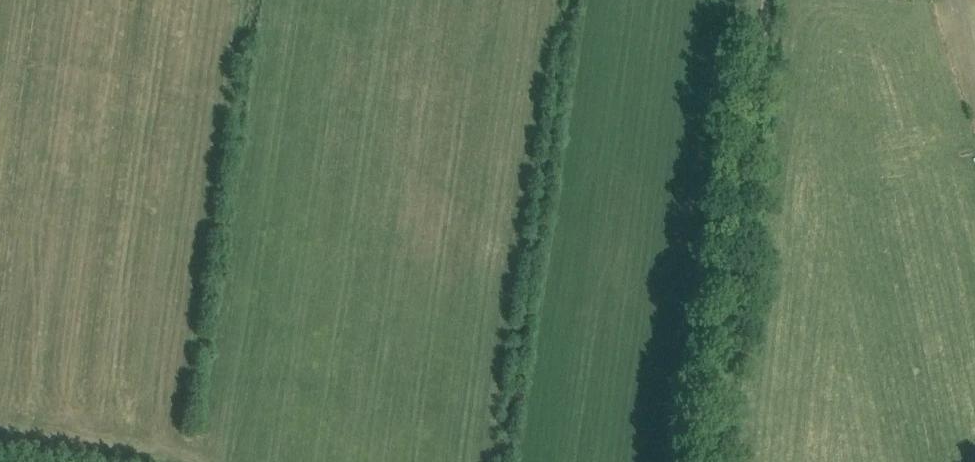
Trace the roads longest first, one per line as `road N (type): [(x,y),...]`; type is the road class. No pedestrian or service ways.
road 1 (unclassified): [(711,461),(767,0)]

